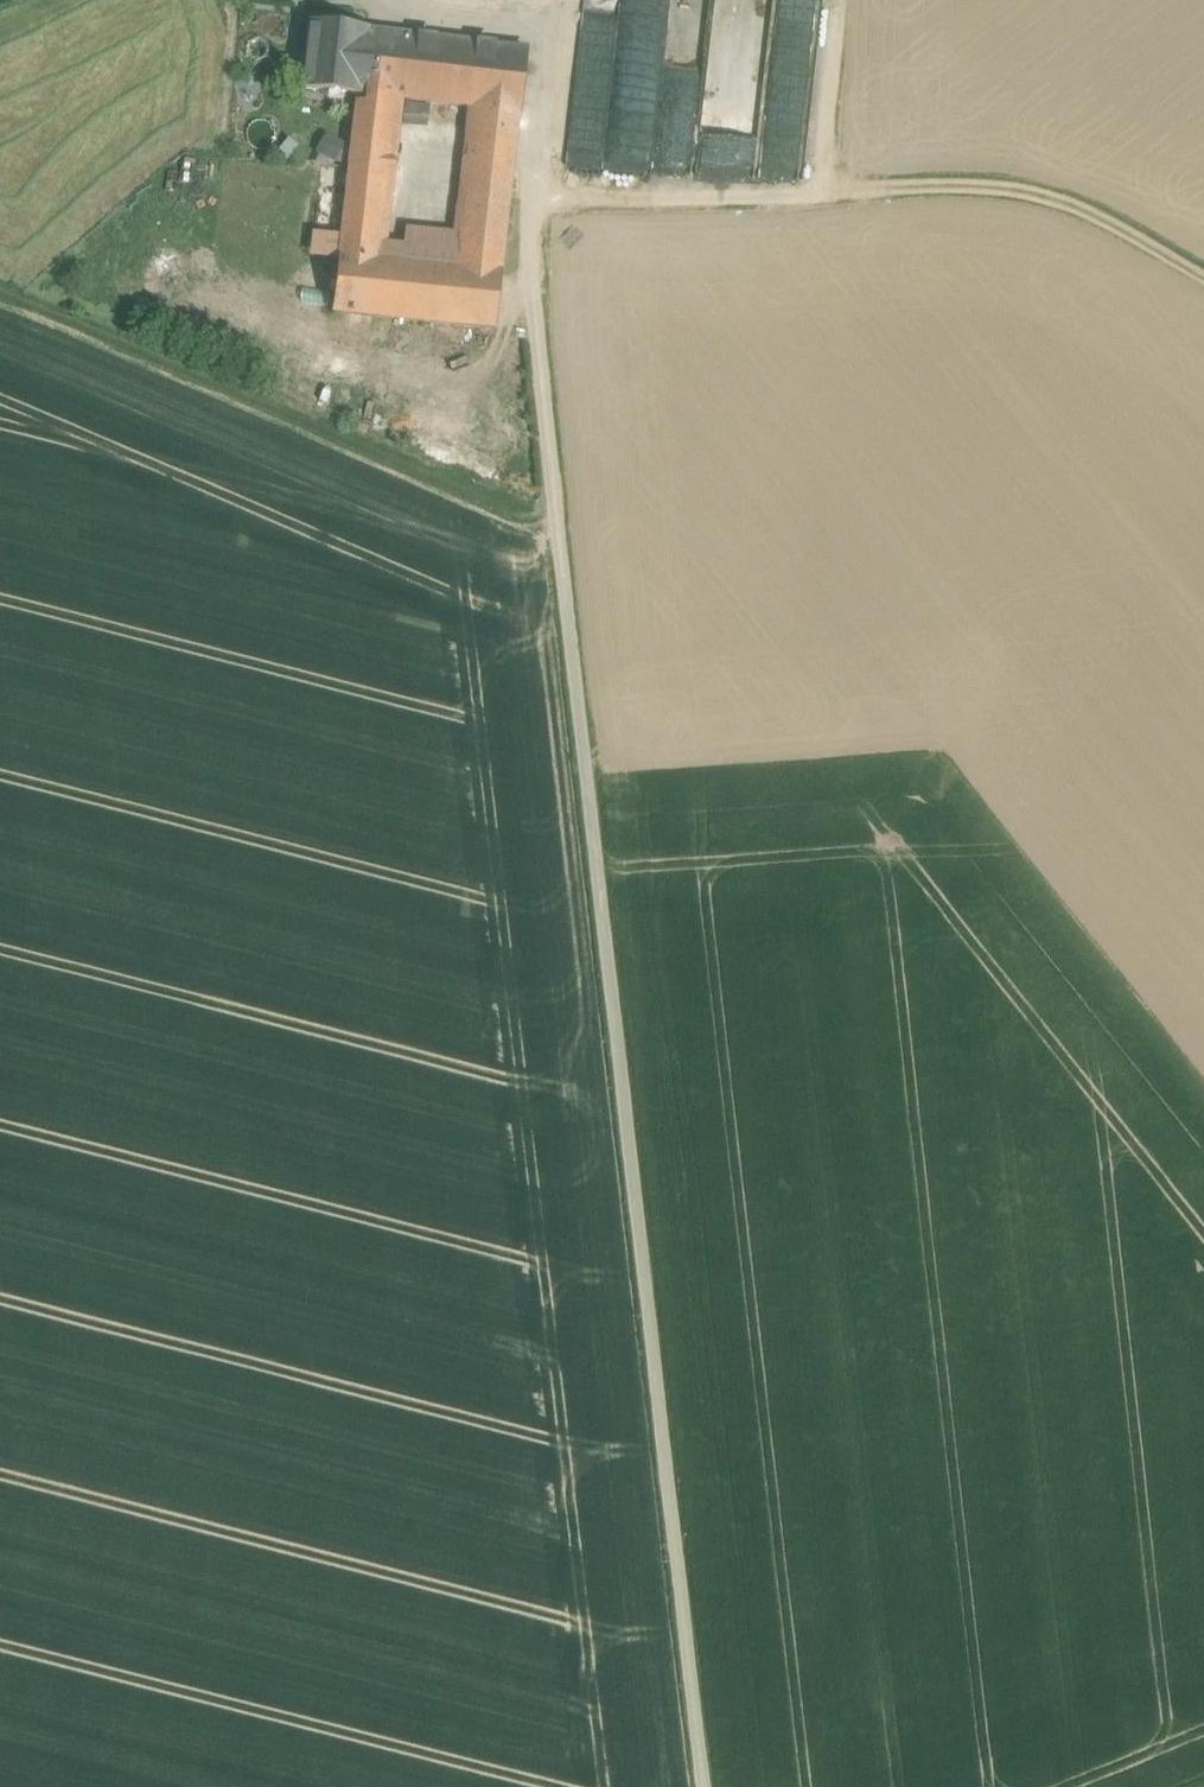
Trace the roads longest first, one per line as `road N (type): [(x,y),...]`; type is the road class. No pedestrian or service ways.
road 1 (track): [(724,1786),(540,217),(546,54),(557,24),(436,0)]
road 2 (track): [(540,217),(953,189),(1153,248),(1203,277)]

